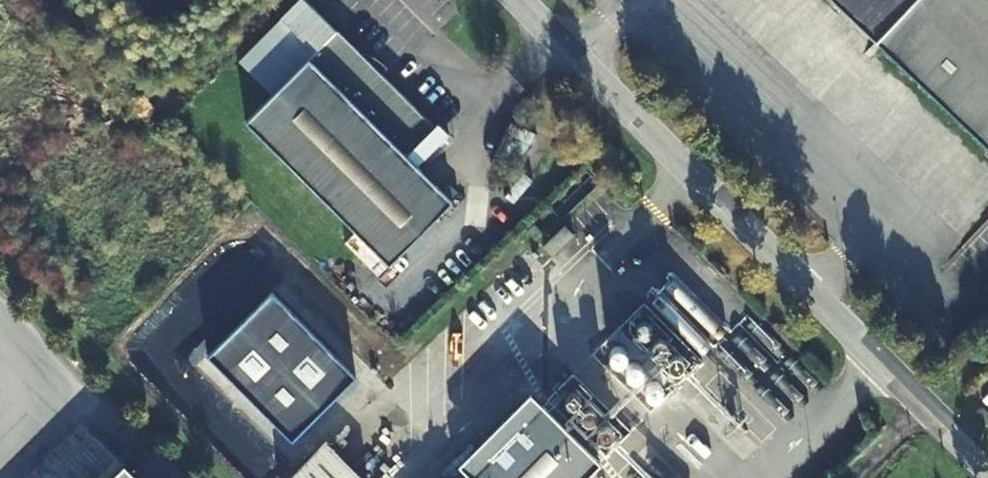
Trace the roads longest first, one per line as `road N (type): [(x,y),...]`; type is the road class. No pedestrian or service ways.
road 1 (residential): [(511,0),(987,477)]

